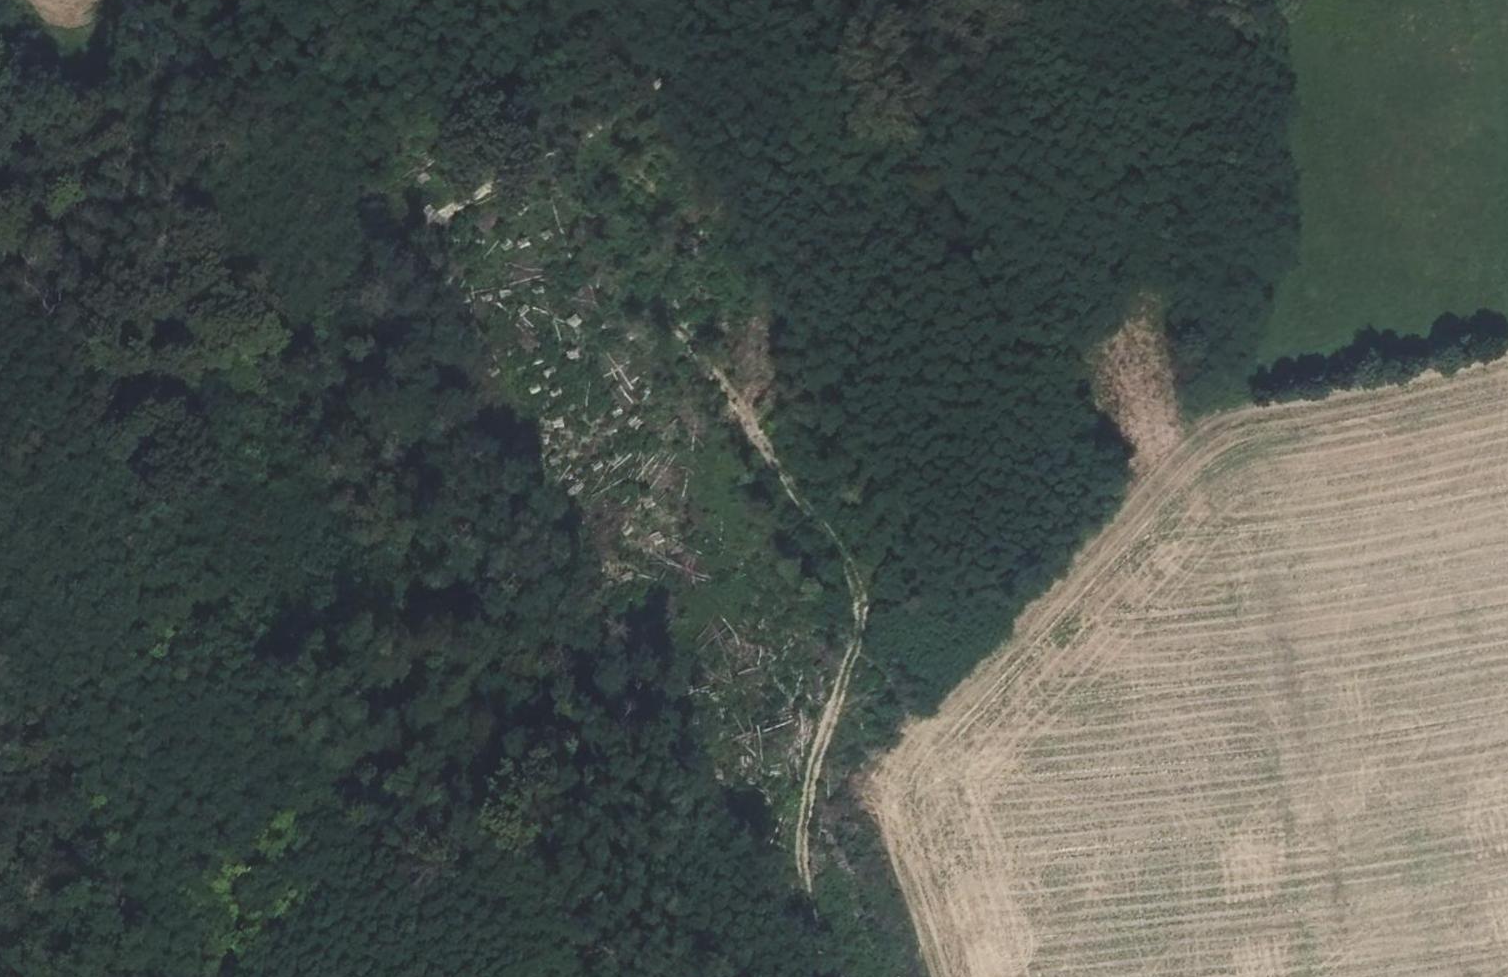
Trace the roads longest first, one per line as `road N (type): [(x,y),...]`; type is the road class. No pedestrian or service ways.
road 1 (track): [(855,0),(843,21),(828,26),(772,30),(714,49),(611,126),(455,209),(337,290),(275,315),(161,332),(99,360),(0,488)]
road 2 (track): [(99,360),(62,281),(0,24)]

